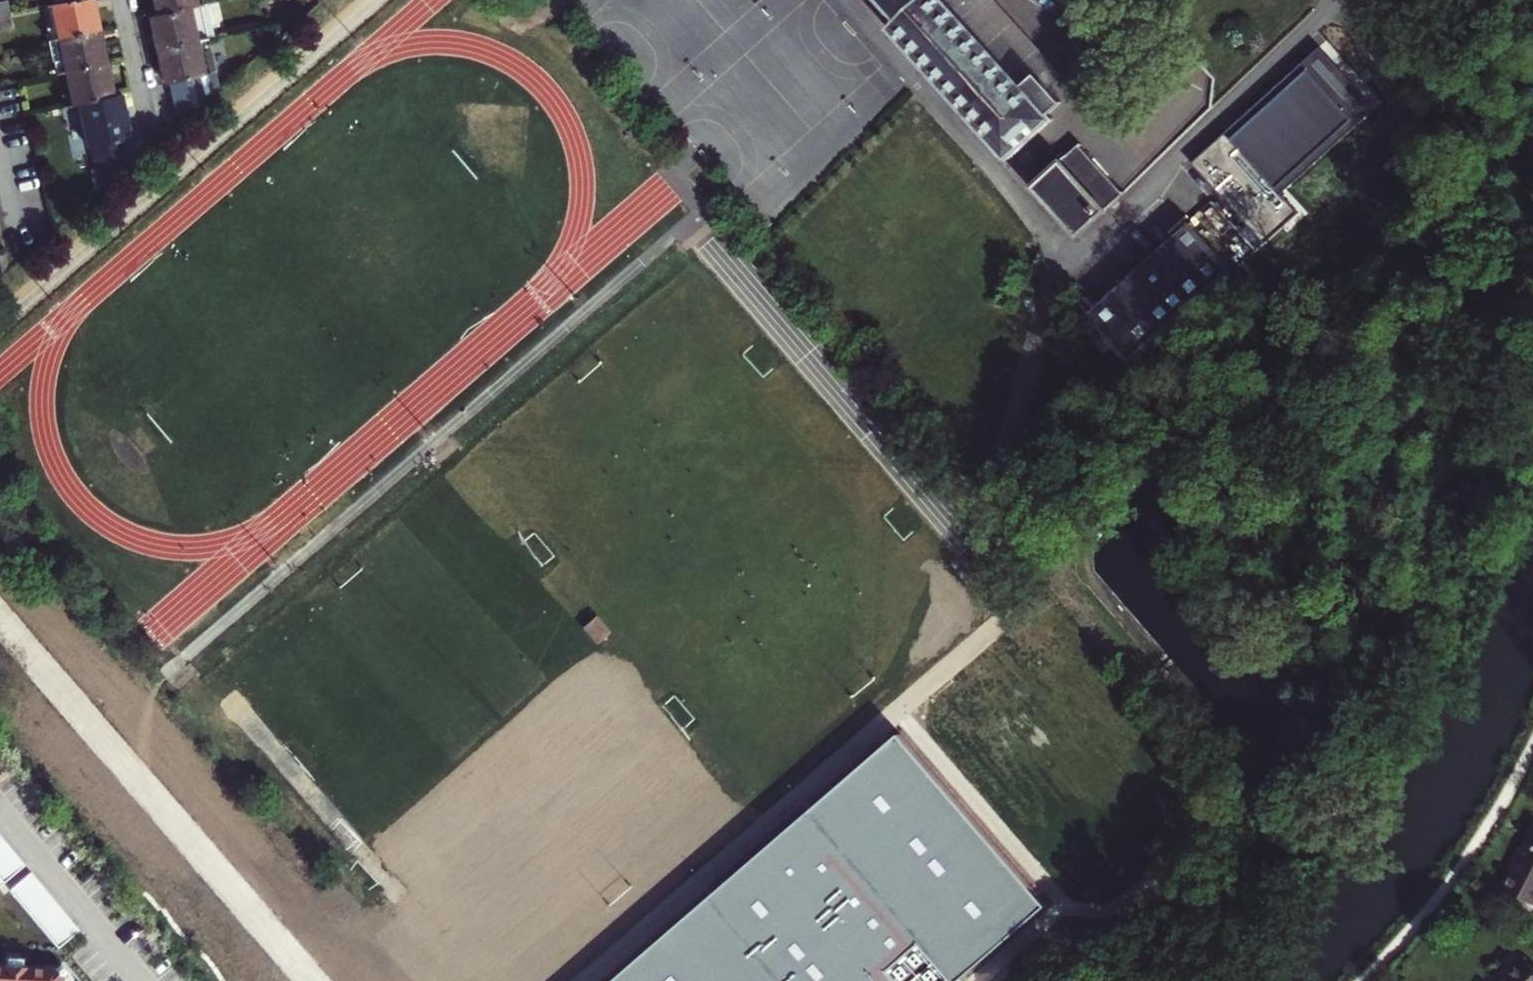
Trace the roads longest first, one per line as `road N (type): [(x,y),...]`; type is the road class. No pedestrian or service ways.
road 1 (residential): [(142,980),(0,808)]
road 2 (residential): [(122,0),(157,144)]

